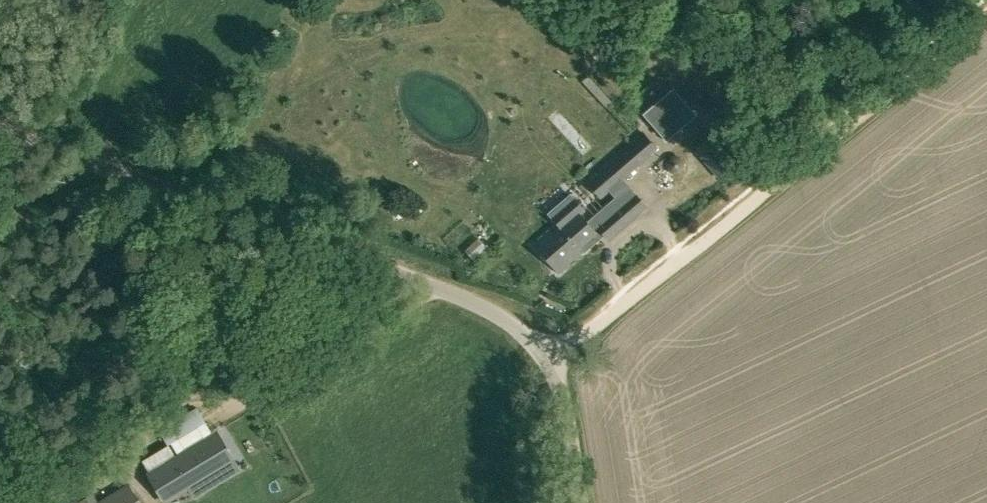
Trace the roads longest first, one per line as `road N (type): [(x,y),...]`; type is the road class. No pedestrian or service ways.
road 1 (unclassified): [(580,502),(557,379),(541,349),(510,322),(0,130)]
road 2 (track): [(548,361),(986,11)]

